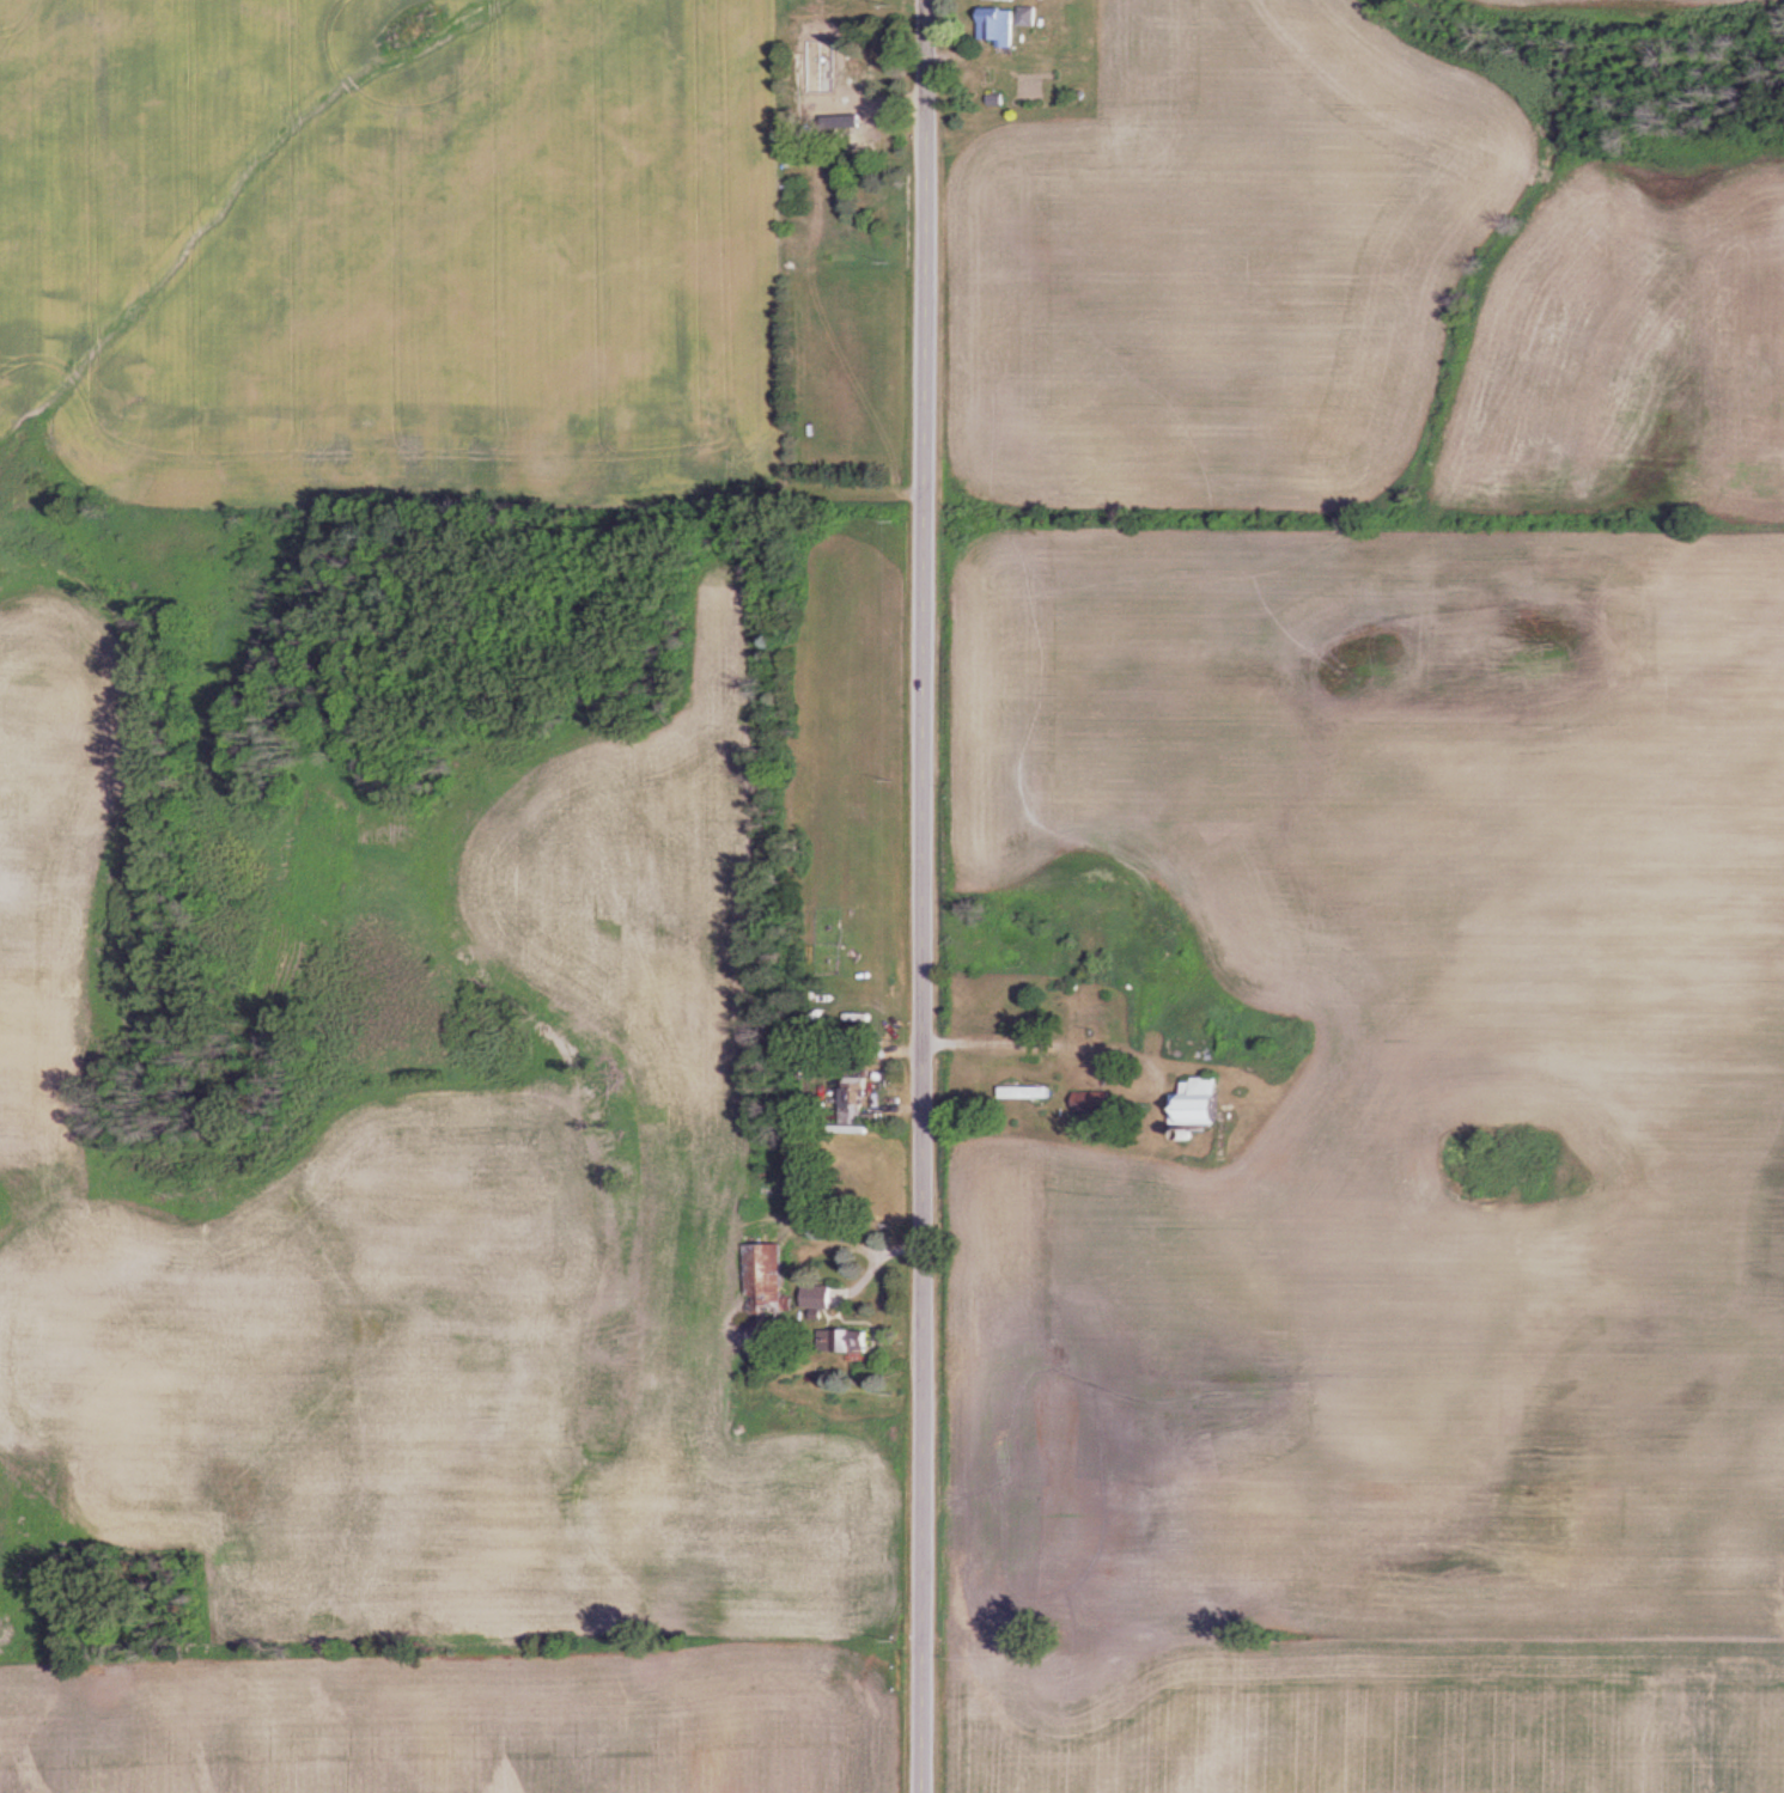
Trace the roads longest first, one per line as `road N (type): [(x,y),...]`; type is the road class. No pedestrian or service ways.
road 1 (residential): [(910,1792),(922,0)]

